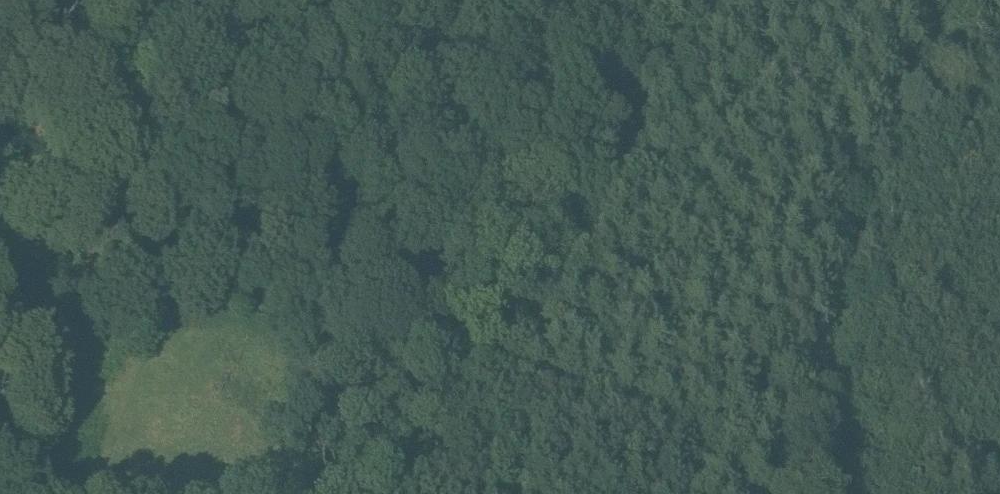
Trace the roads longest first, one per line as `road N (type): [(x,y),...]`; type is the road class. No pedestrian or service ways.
road 1 (track): [(58,493),(111,275),(189,210),(373,127),(391,96),(408,0)]
road 2 (track): [(808,493),(862,235),(946,0)]

